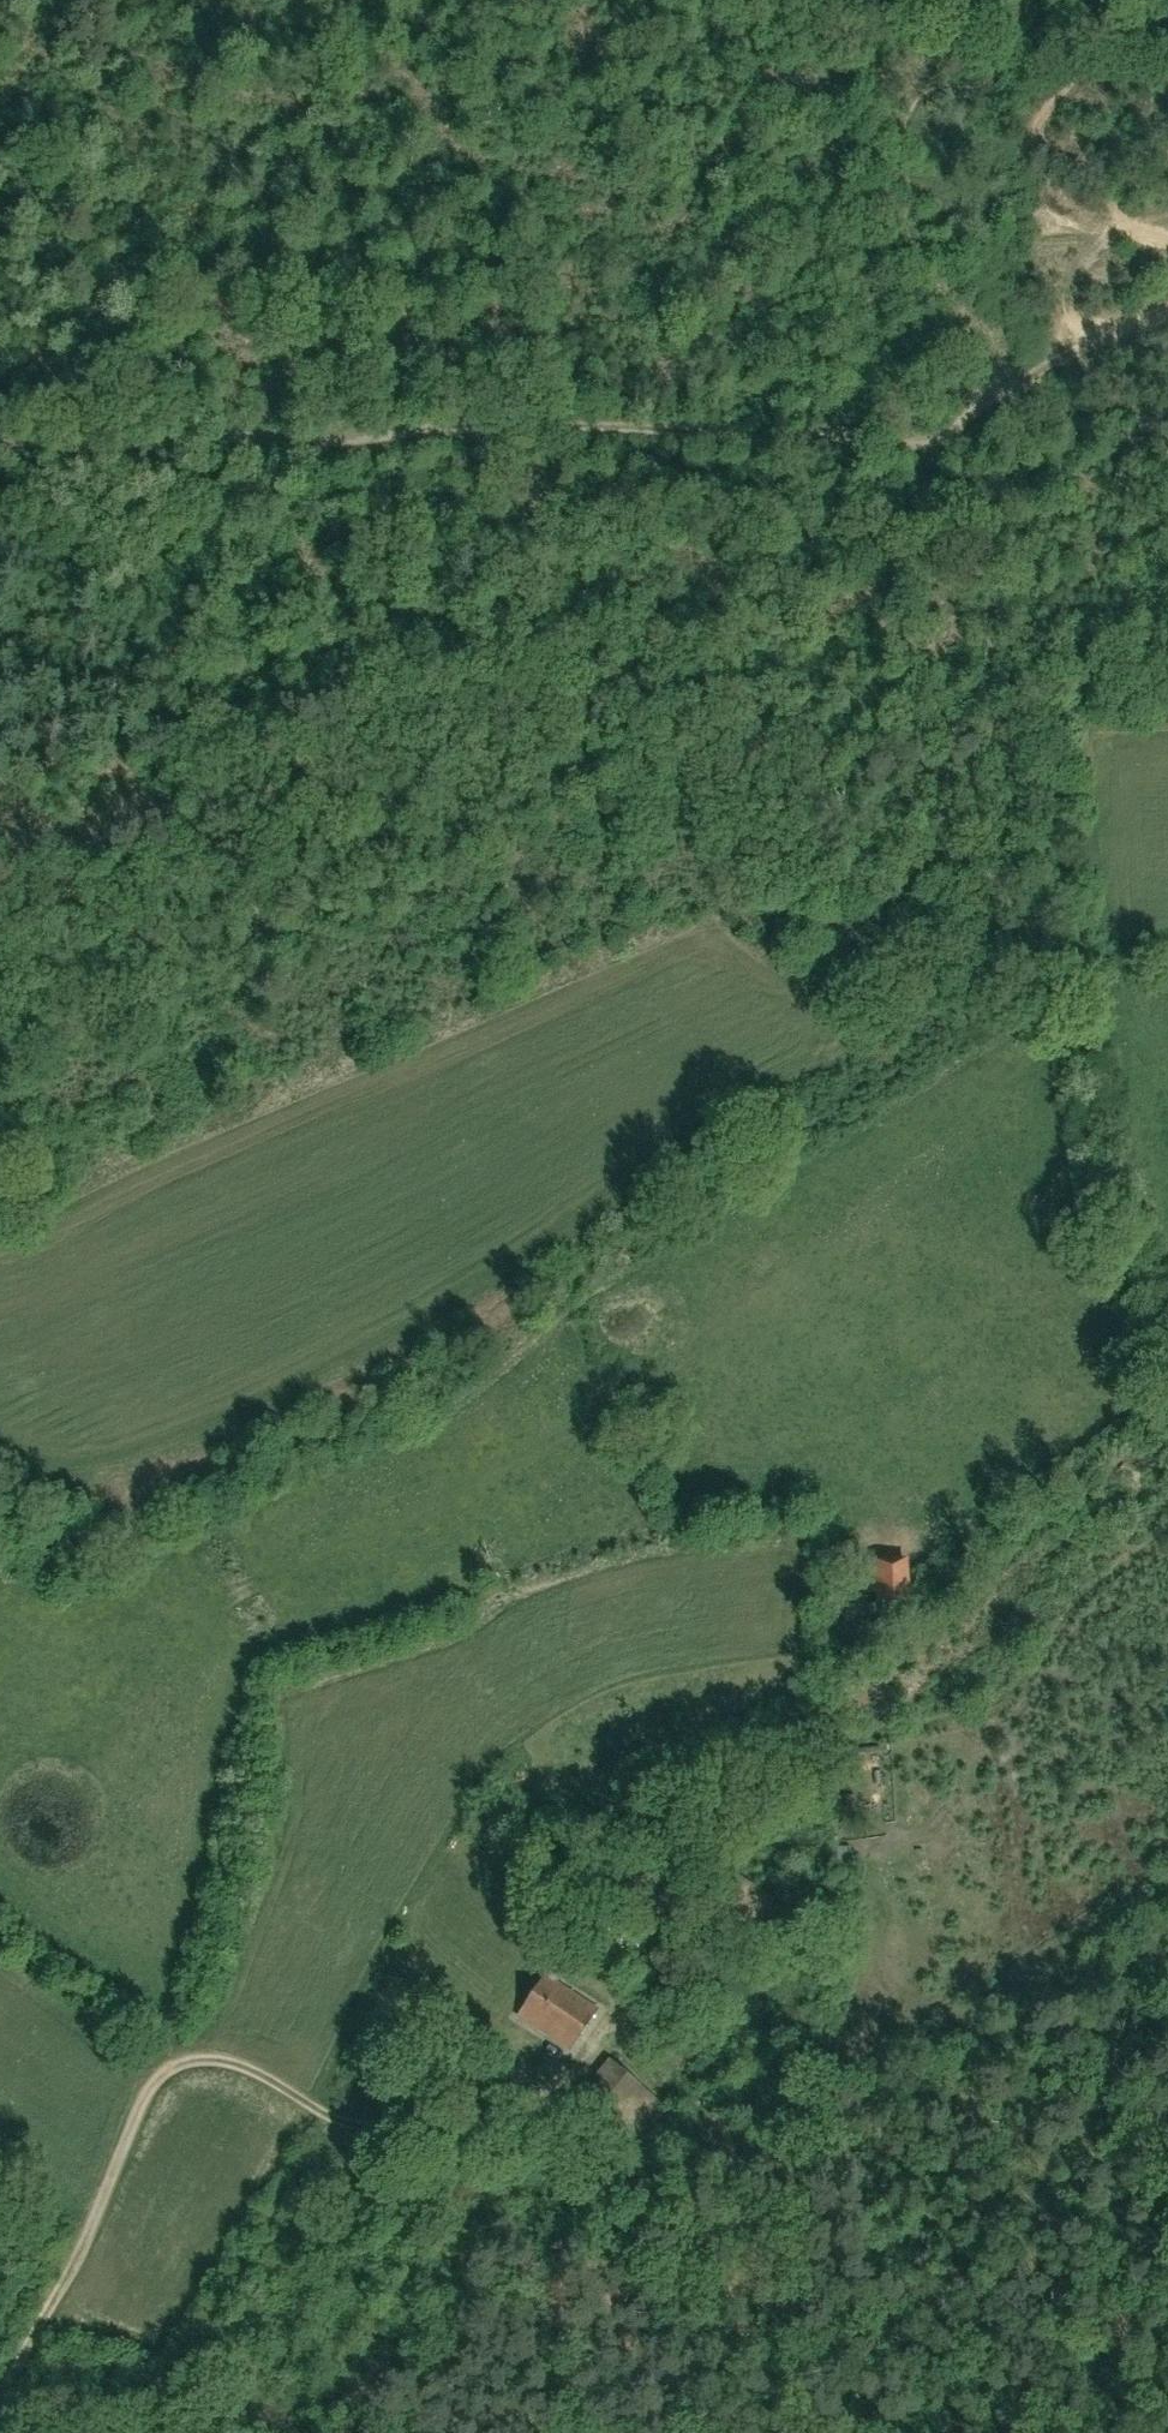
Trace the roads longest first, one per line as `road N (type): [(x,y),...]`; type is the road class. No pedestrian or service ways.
road 1 (track): [(0,2411),(145,2096),(171,2070),(199,2060),(235,2065),(322,2111),(365,2124),(544,2089),(600,2047),(660,1985),(689,1873),(750,1794),(825,1736),(964,1722),(1011,1696),(1087,1589),(1167,1534)]
road 2 (track): [(0,1206),(283,1092),(759,838),(890,799),(997,782),(1004,720)]
road 3 (track): [(0,444),(427,423),(923,442),(945,434),(1016,373)]
road 4 (track): [(1167,450),(1039,405),(1016,373),(1008,317),(1006,253),(1035,120),(1074,80),(1150,64)]
road 5 (track): [(825,1736),(823,1558)]

